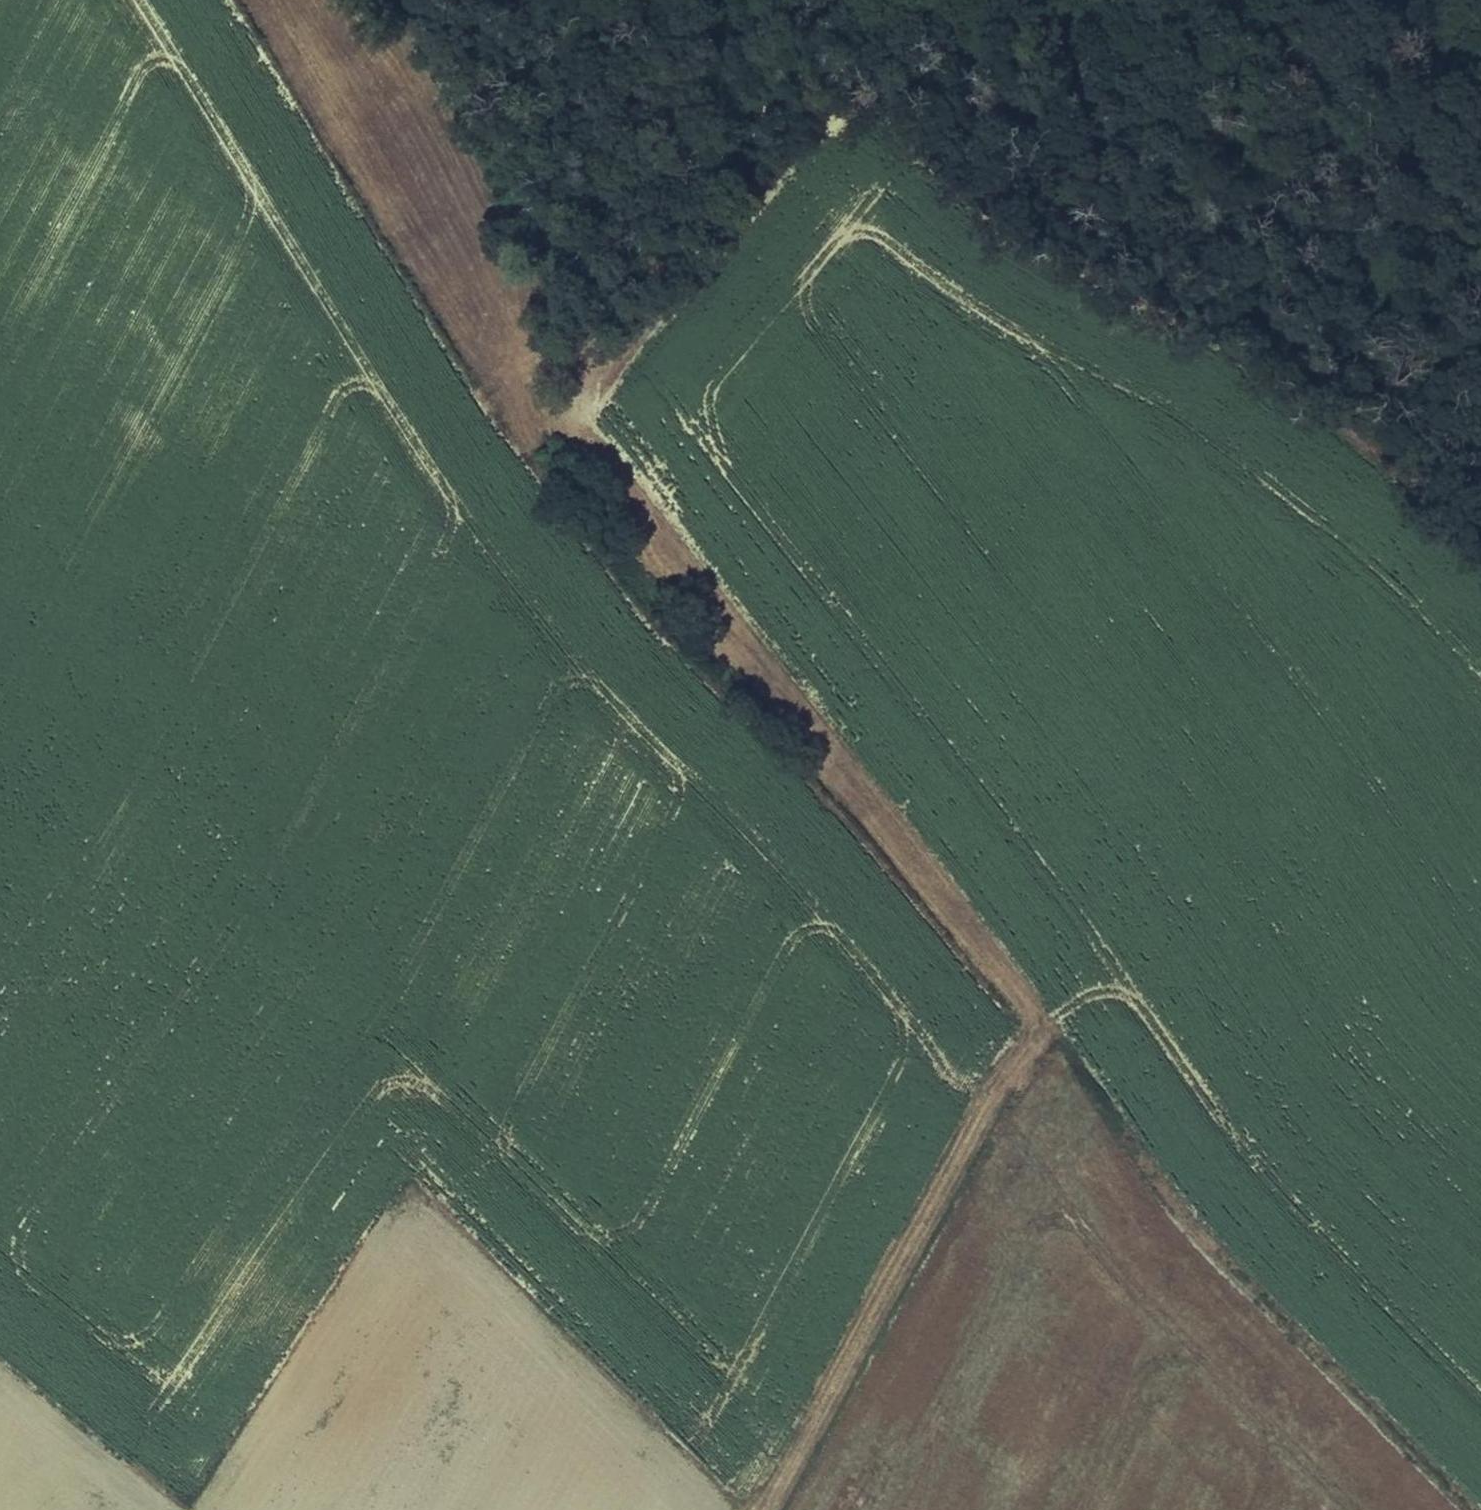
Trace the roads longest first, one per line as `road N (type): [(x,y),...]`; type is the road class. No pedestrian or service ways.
road 1 (track): [(1037,1032),(764,1509)]

